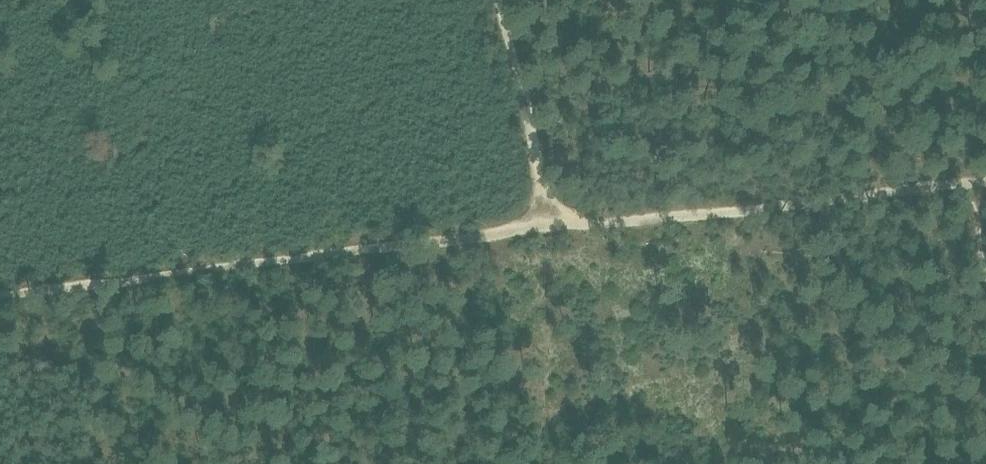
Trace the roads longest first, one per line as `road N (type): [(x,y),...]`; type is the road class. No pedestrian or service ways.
road 1 (track): [(0,294),(544,228)]
road 2 (track): [(544,228),(975,184)]
road 3 (track): [(544,228),(500,0)]

